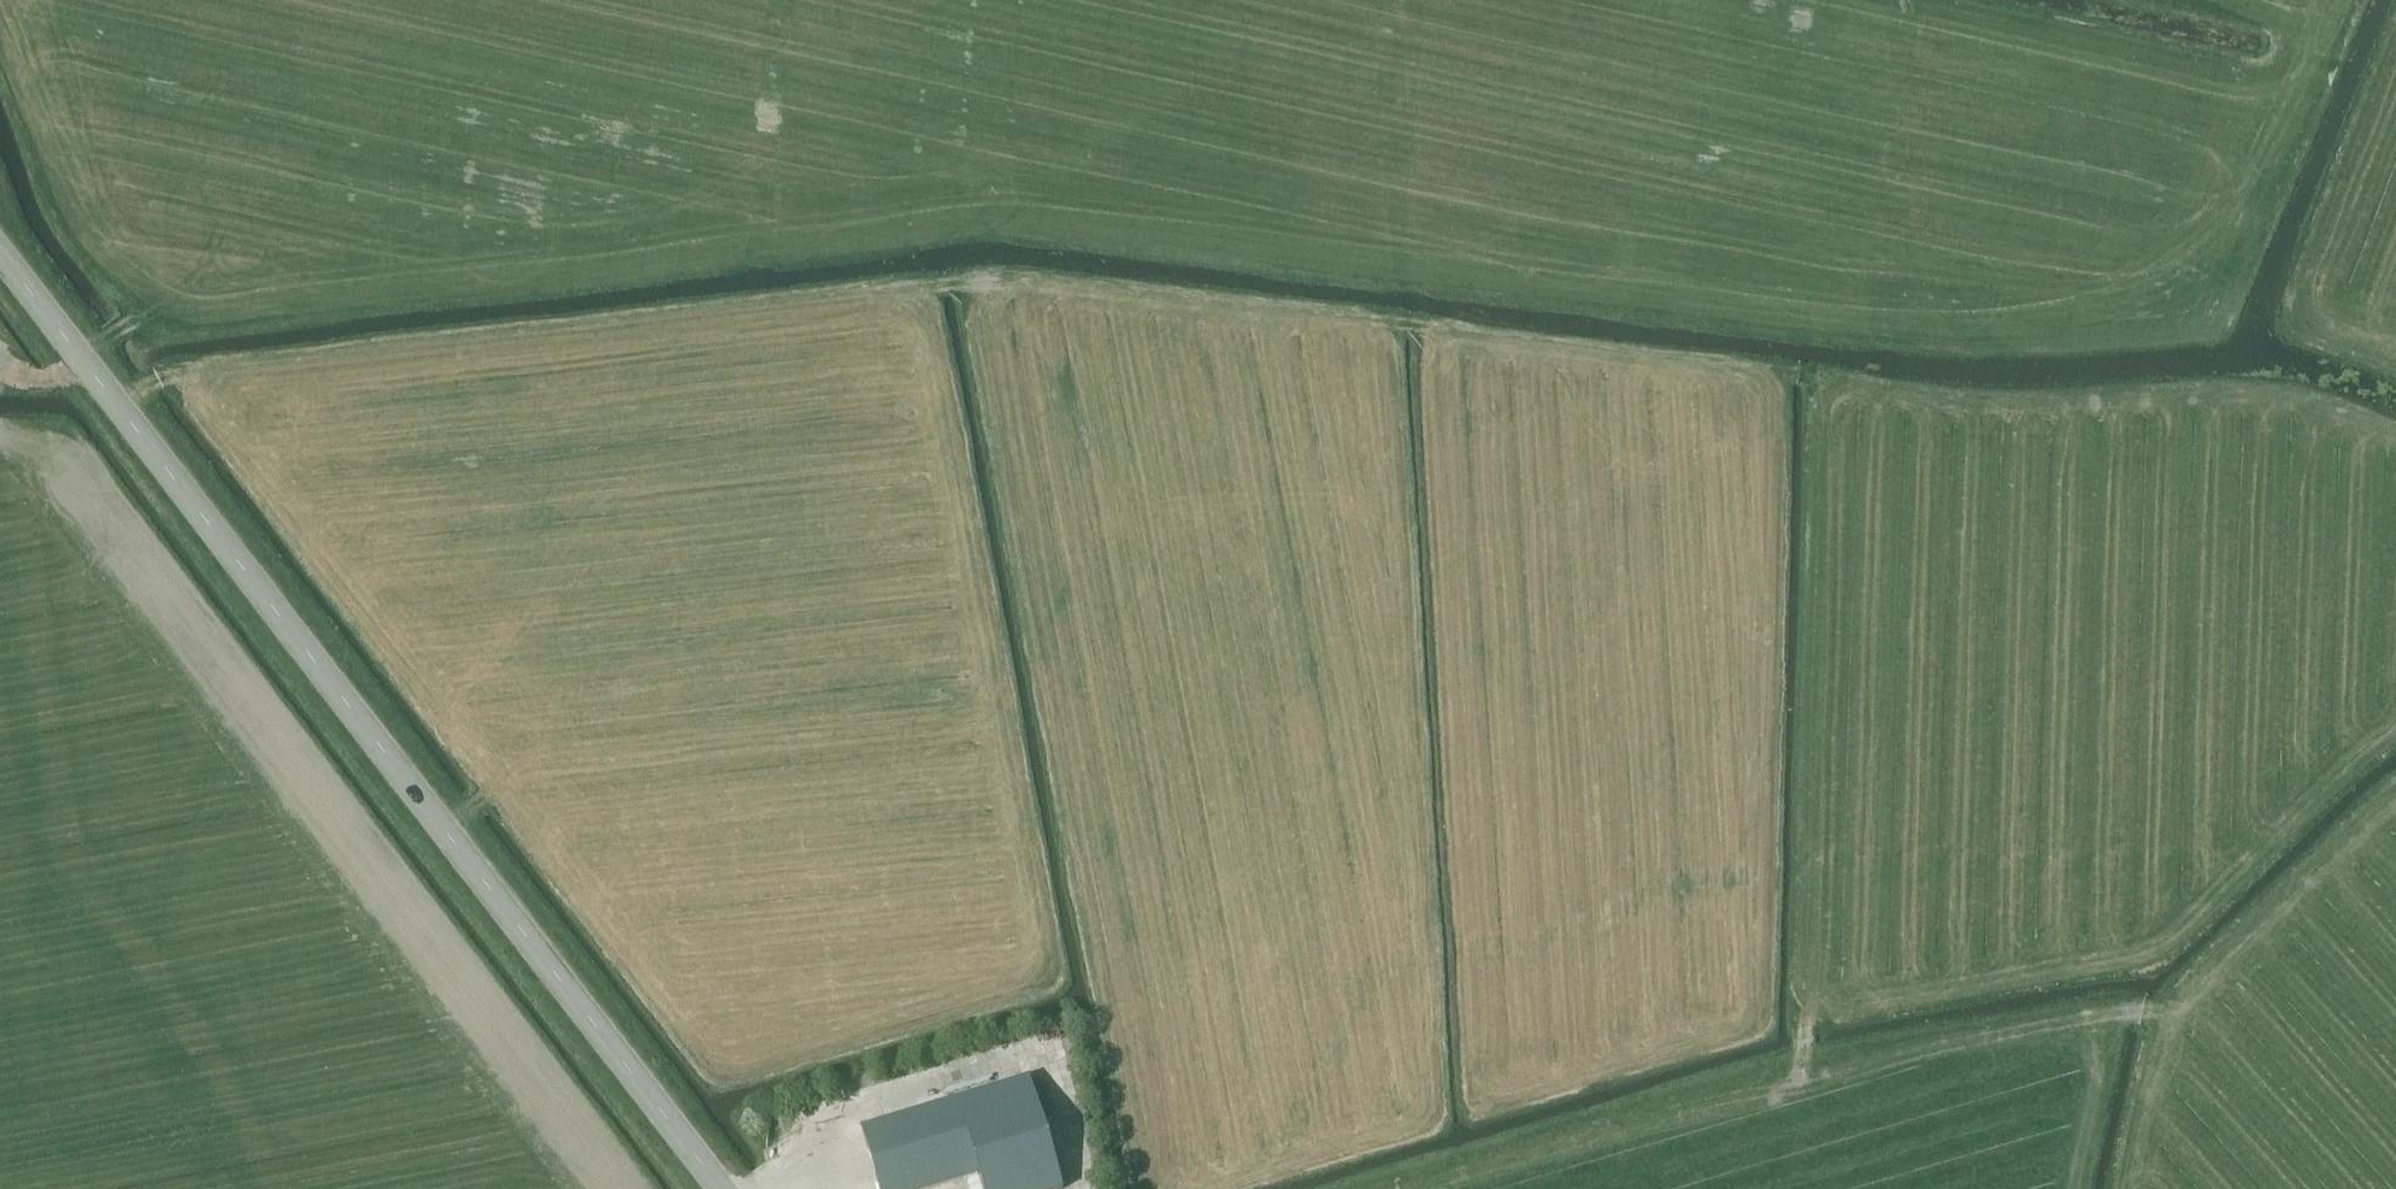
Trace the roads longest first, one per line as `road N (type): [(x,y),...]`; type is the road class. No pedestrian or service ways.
road 1 (tertiary): [(721,1188),(0,254)]

